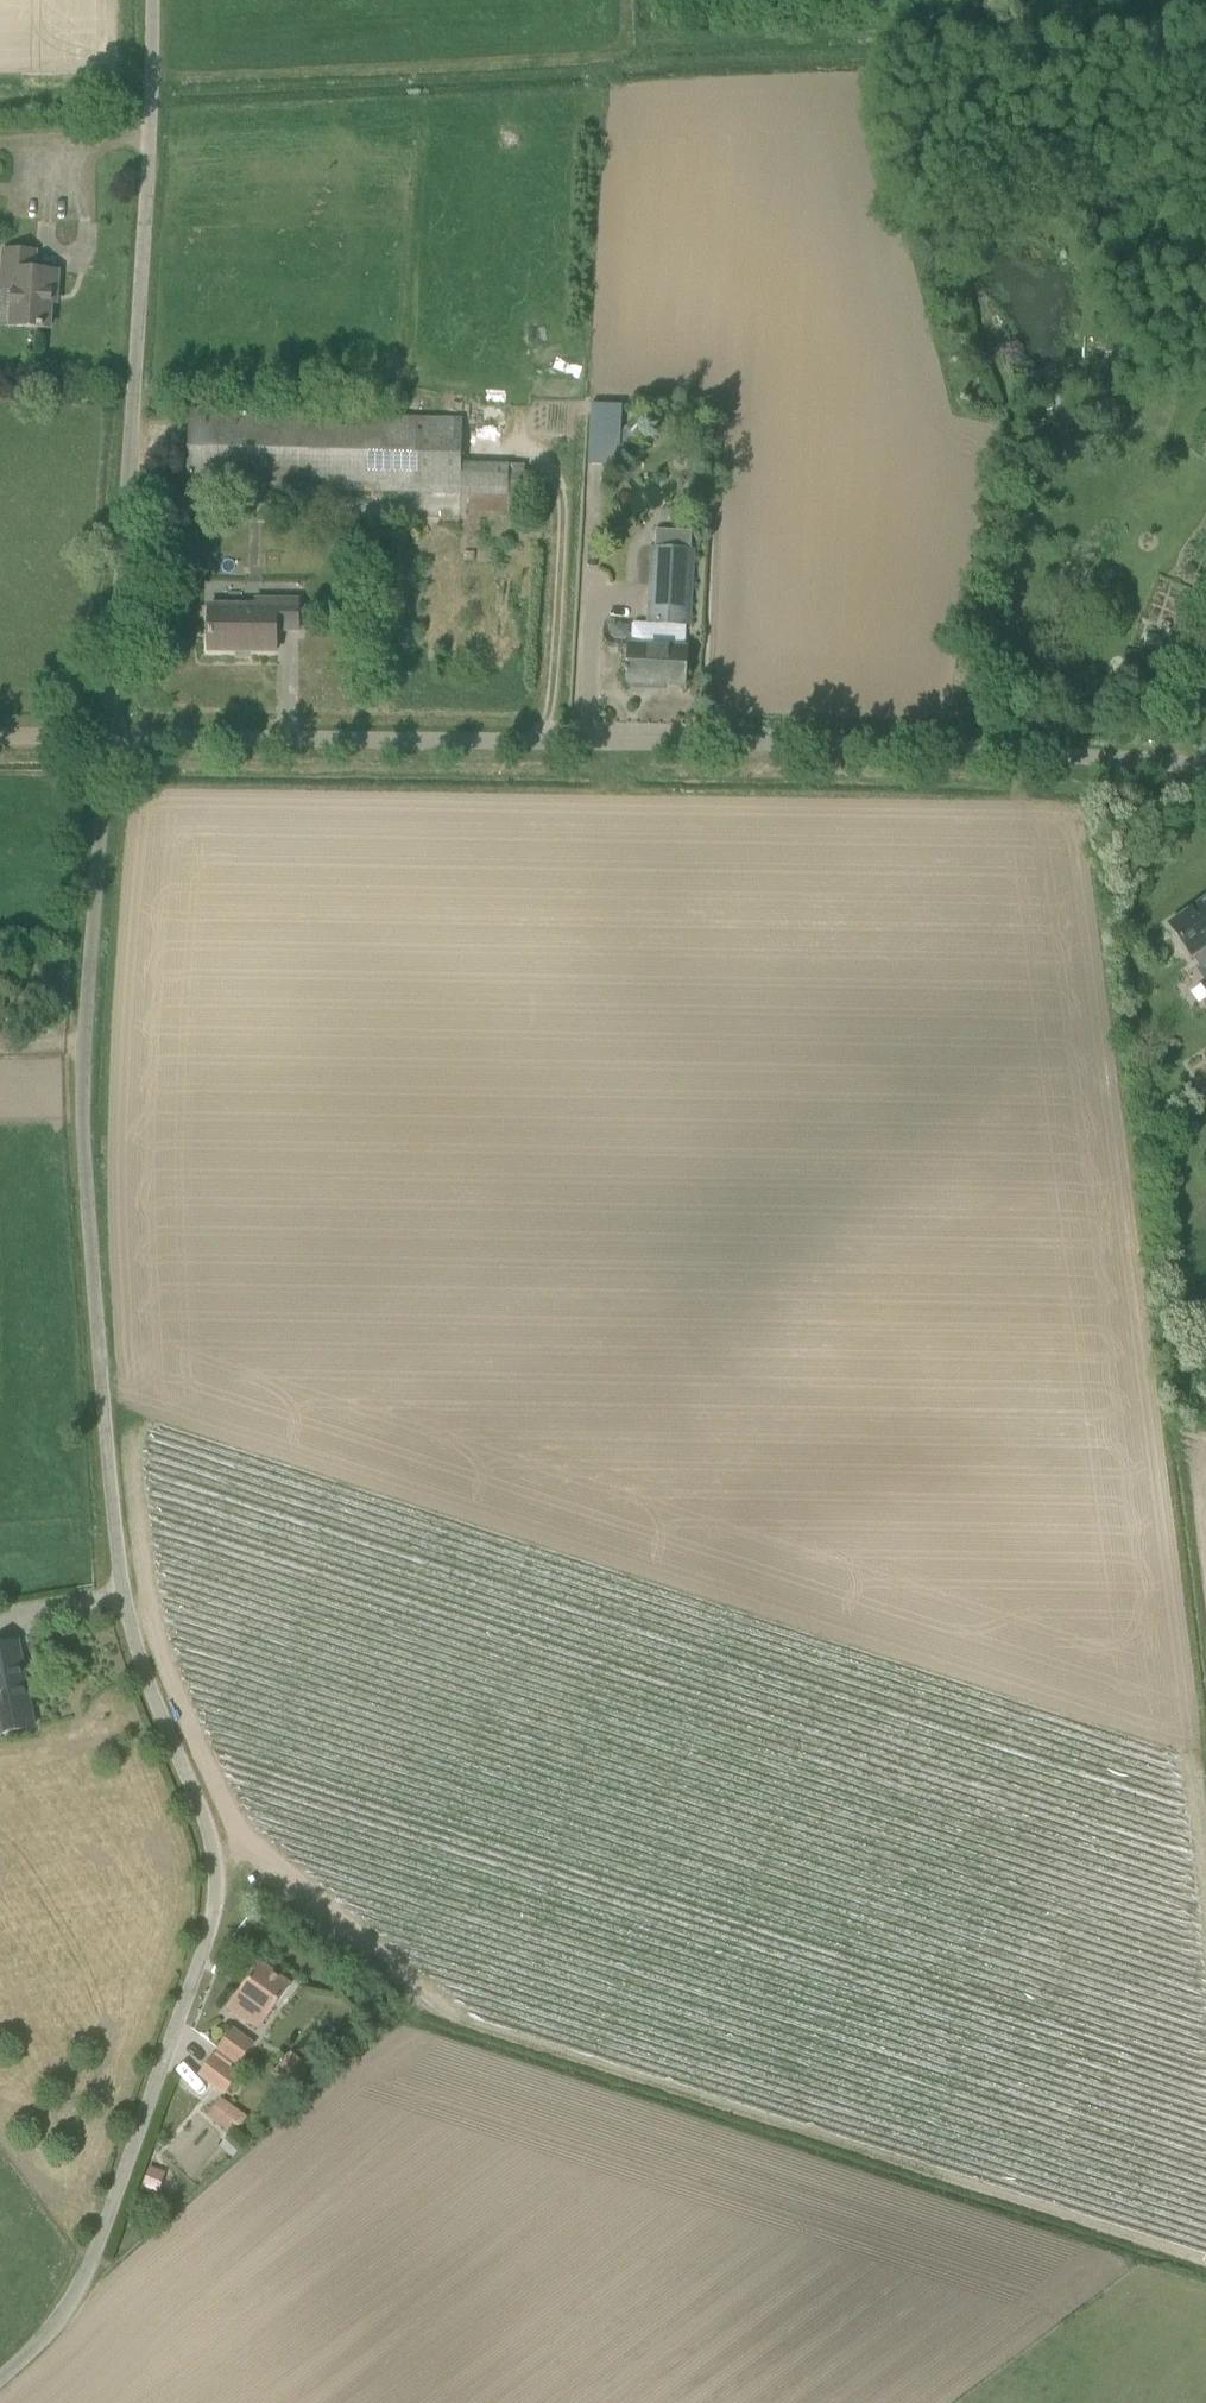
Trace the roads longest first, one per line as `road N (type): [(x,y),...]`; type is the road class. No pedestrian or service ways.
road 1 (unclassified): [(0,2377),(58,2328),(82,2289),(219,1908),(218,1850),(131,1616),(113,1504),(86,1053),(112,740)]
road 2 (unclassified): [(112,740),(834,745),(1205,770)]
road 3 (unclassified): [(112,740),(155,0)]

